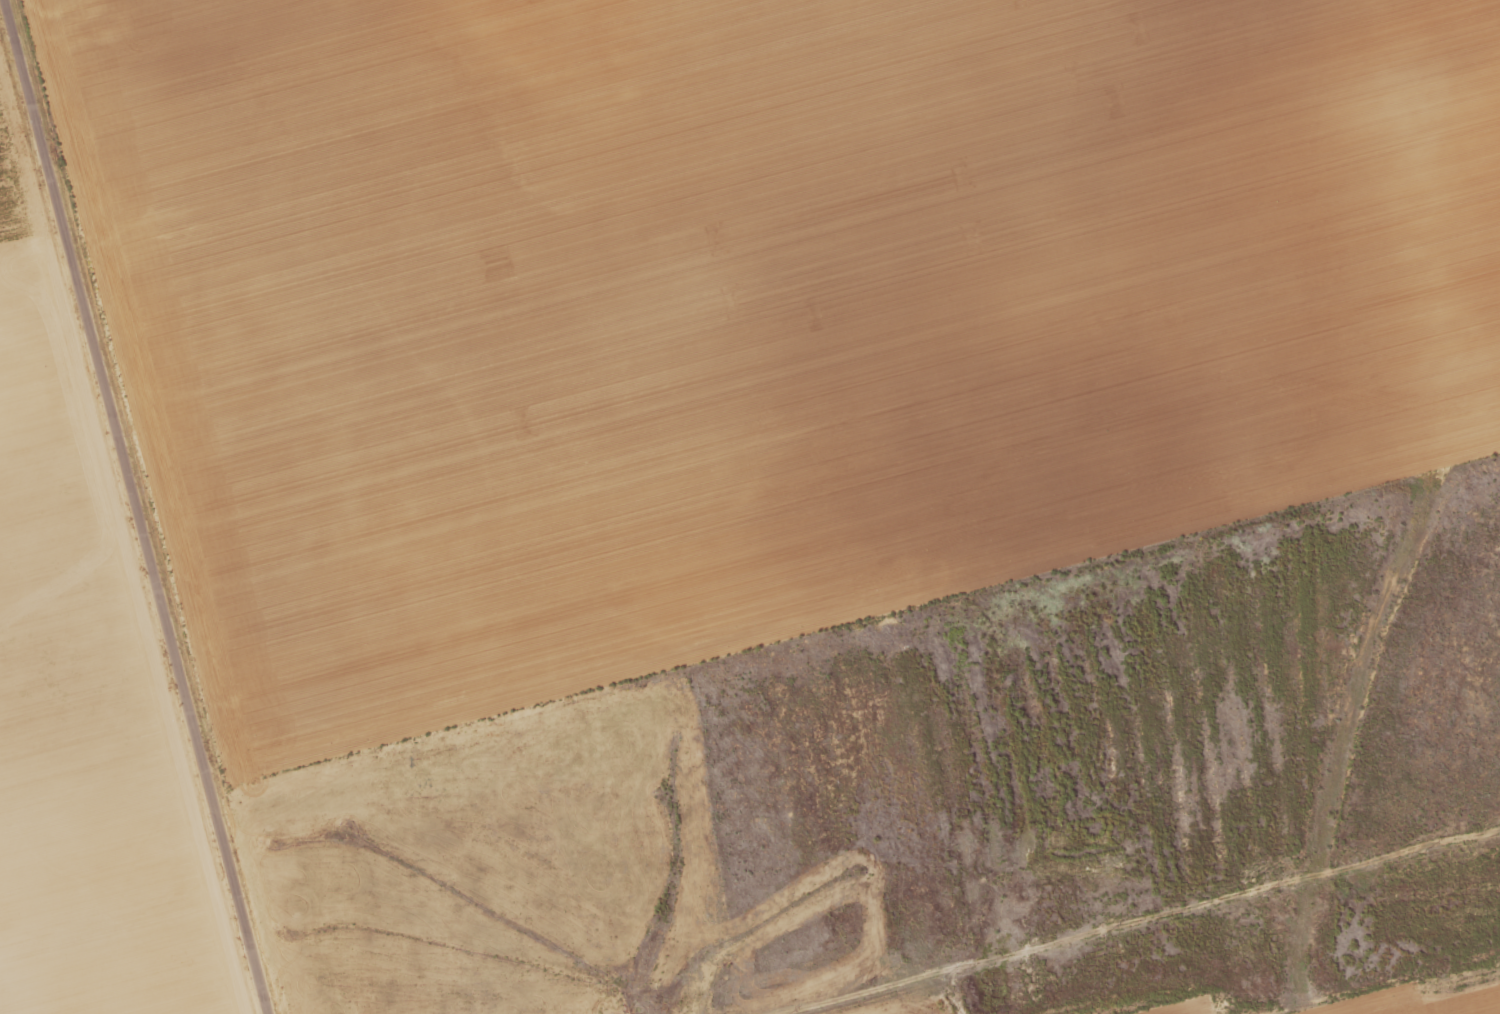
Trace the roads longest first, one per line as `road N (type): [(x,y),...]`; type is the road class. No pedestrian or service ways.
road 1 (residential): [(261,1013),(182,696),(167,680),(0,2)]

